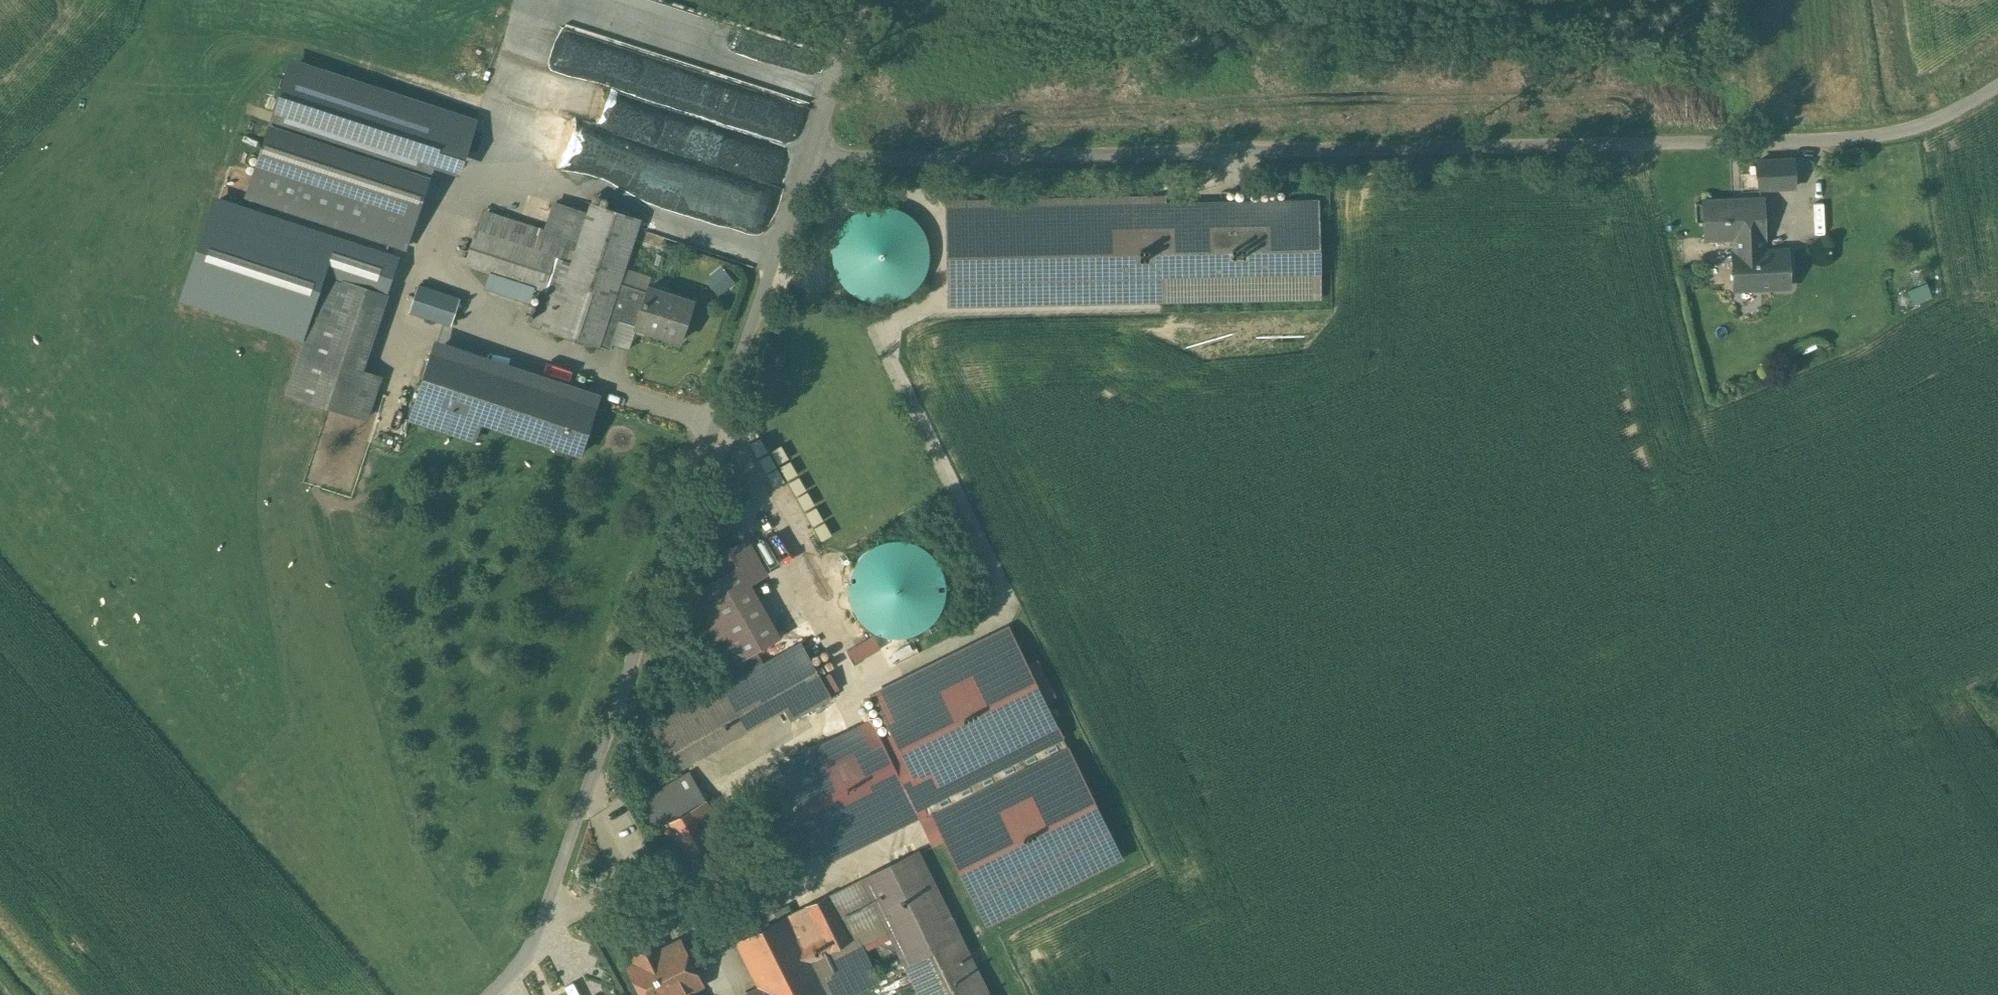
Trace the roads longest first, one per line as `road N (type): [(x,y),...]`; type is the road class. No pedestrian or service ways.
road 1 (unclassified): [(808,158),(832,163),(1892,138),(1997,82)]
road 2 (unclassified): [(808,158),(531,951),(493,994)]
road 3 (unclassified): [(861,0),(808,158)]

